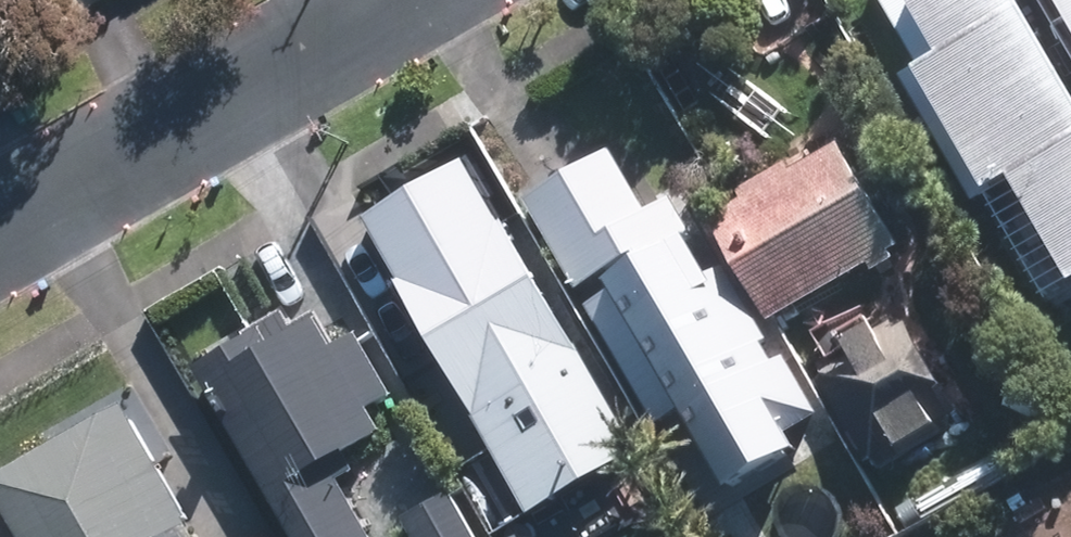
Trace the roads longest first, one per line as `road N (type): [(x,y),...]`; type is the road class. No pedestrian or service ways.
road 1 (residential): [(0,229),(395,0)]

